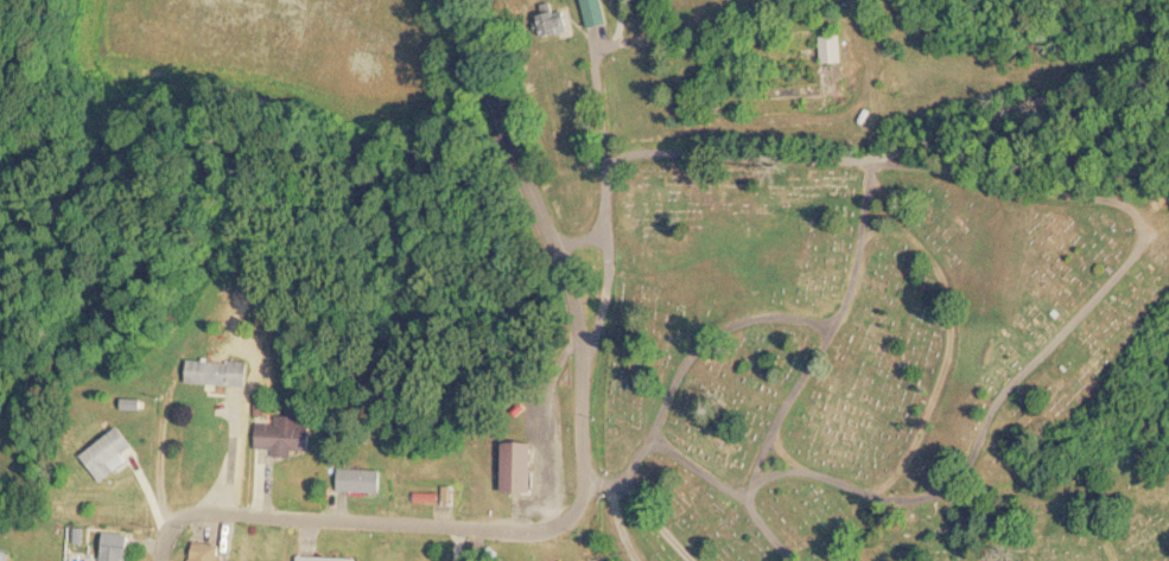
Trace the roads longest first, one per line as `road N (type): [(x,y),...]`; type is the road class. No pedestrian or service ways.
road 1 (residential): [(1076,70),(921,144),(866,159),(783,145),(611,158)]
road 2 (residential): [(174,560),(179,523),(536,529),(563,519),(587,486)]
road 3 (residential): [(587,486),(555,203)]
road 4 (residential): [(555,203),(523,197),(439,0)]
road 5 (residential): [(611,158),(628,14)]

